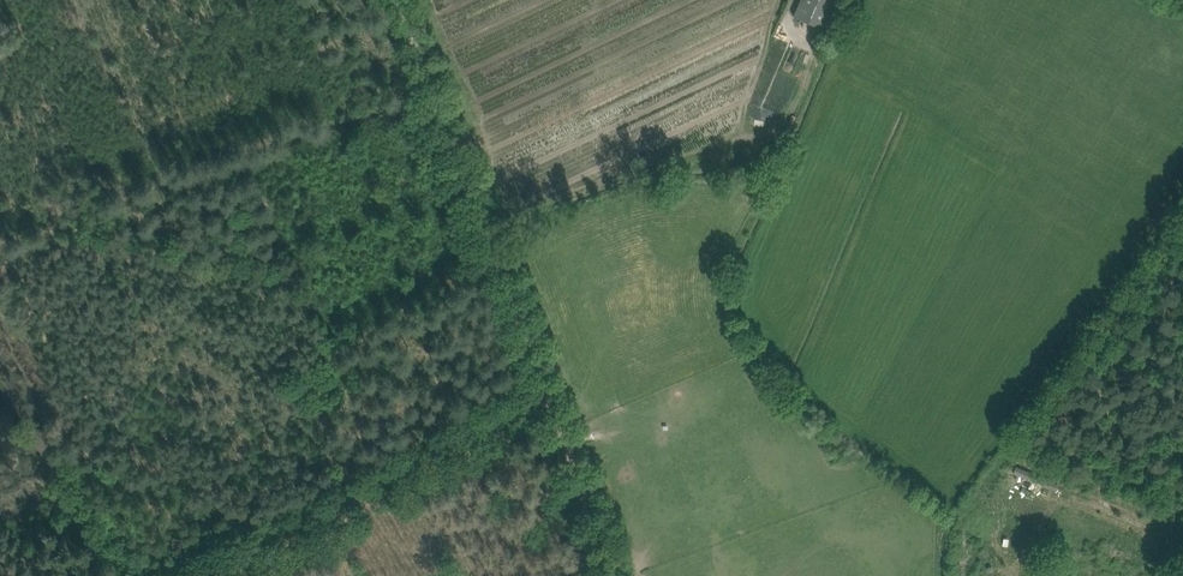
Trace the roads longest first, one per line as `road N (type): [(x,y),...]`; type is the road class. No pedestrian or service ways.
road 1 (track): [(624,575),(412,0)]
road 2 (track): [(112,575),(0,358)]
road 3 (track): [(0,277),(76,397),(77,425),(47,449)]

